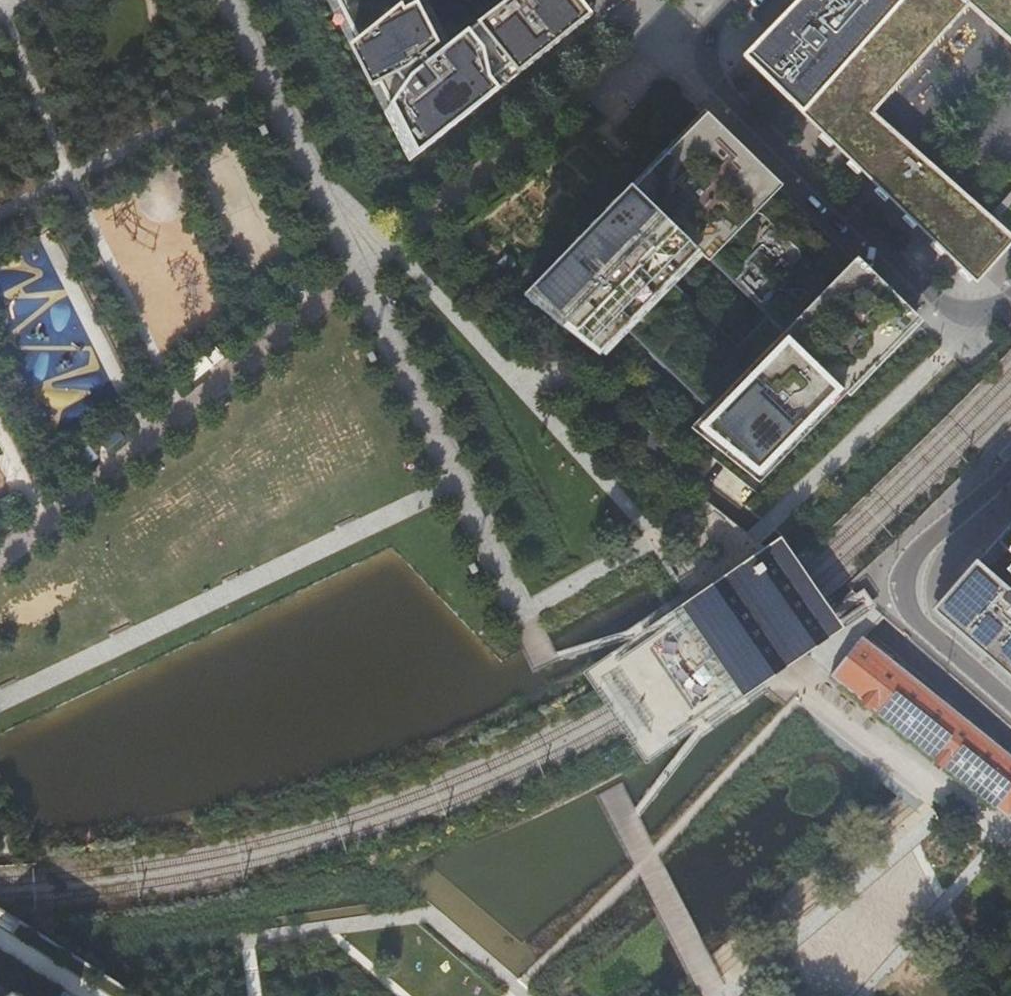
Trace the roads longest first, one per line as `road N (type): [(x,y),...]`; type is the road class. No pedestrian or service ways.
road 1 (residential): [(738,0),(705,51),(718,84),(952,314),(982,319),(1010,297)]
road 2 (residential): [(1010,701),(920,621),(903,587),(920,552),(1010,471)]

